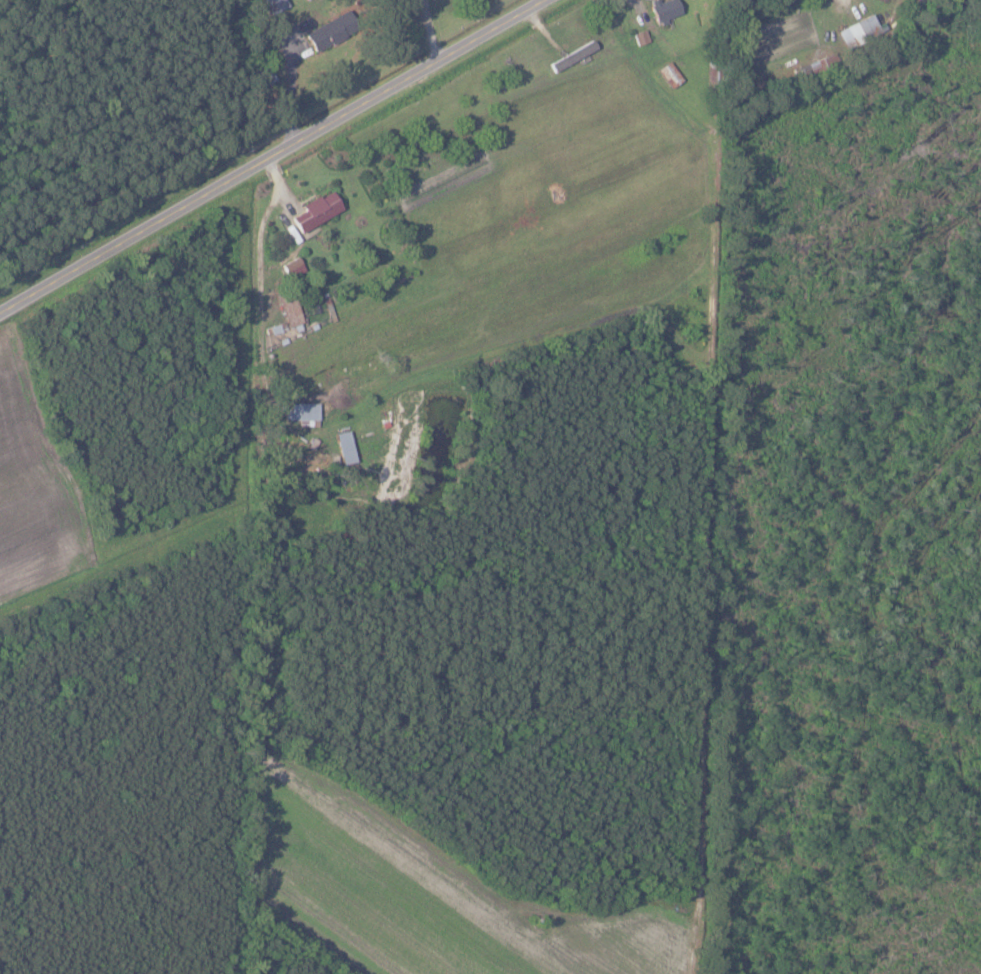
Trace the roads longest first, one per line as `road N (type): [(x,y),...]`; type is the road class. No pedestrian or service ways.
road 1 (tertiary): [(0,316),(553,0)]

